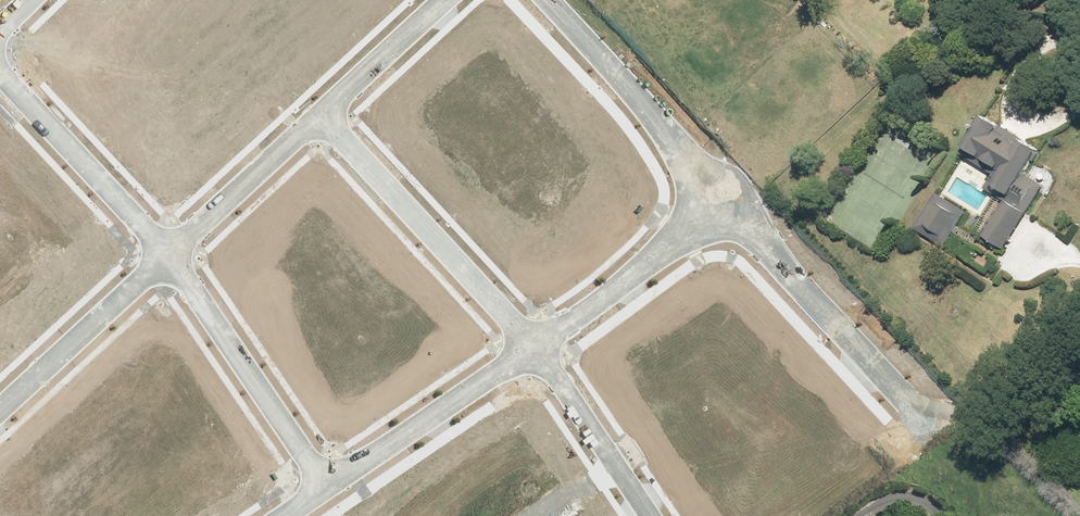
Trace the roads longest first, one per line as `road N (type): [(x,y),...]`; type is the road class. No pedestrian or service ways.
road 1 (residential): [(320,116),(541,348)]
road 2 (residential): [(740,215),(936,436)]
road 3 (residential): [(172,256),(330,492)]
road 4 (residential): [(0,66),(172,256)]
road 5 (residential): [(330,492),(541,348)]
road 6 (residential): [(707,175),(546,0)]
road 7 (residential): [(0,413),(172,256)]
road 8 (residential): [(541,348),(707,217)]
road 9 (residential): [(172,256),(320,116)]
road 10 (residential): [(320,116),(443,0)]
road 11 (residential): [(709,404),(811,515)]
road 12 (residential): [(541,348),(618,466)]

